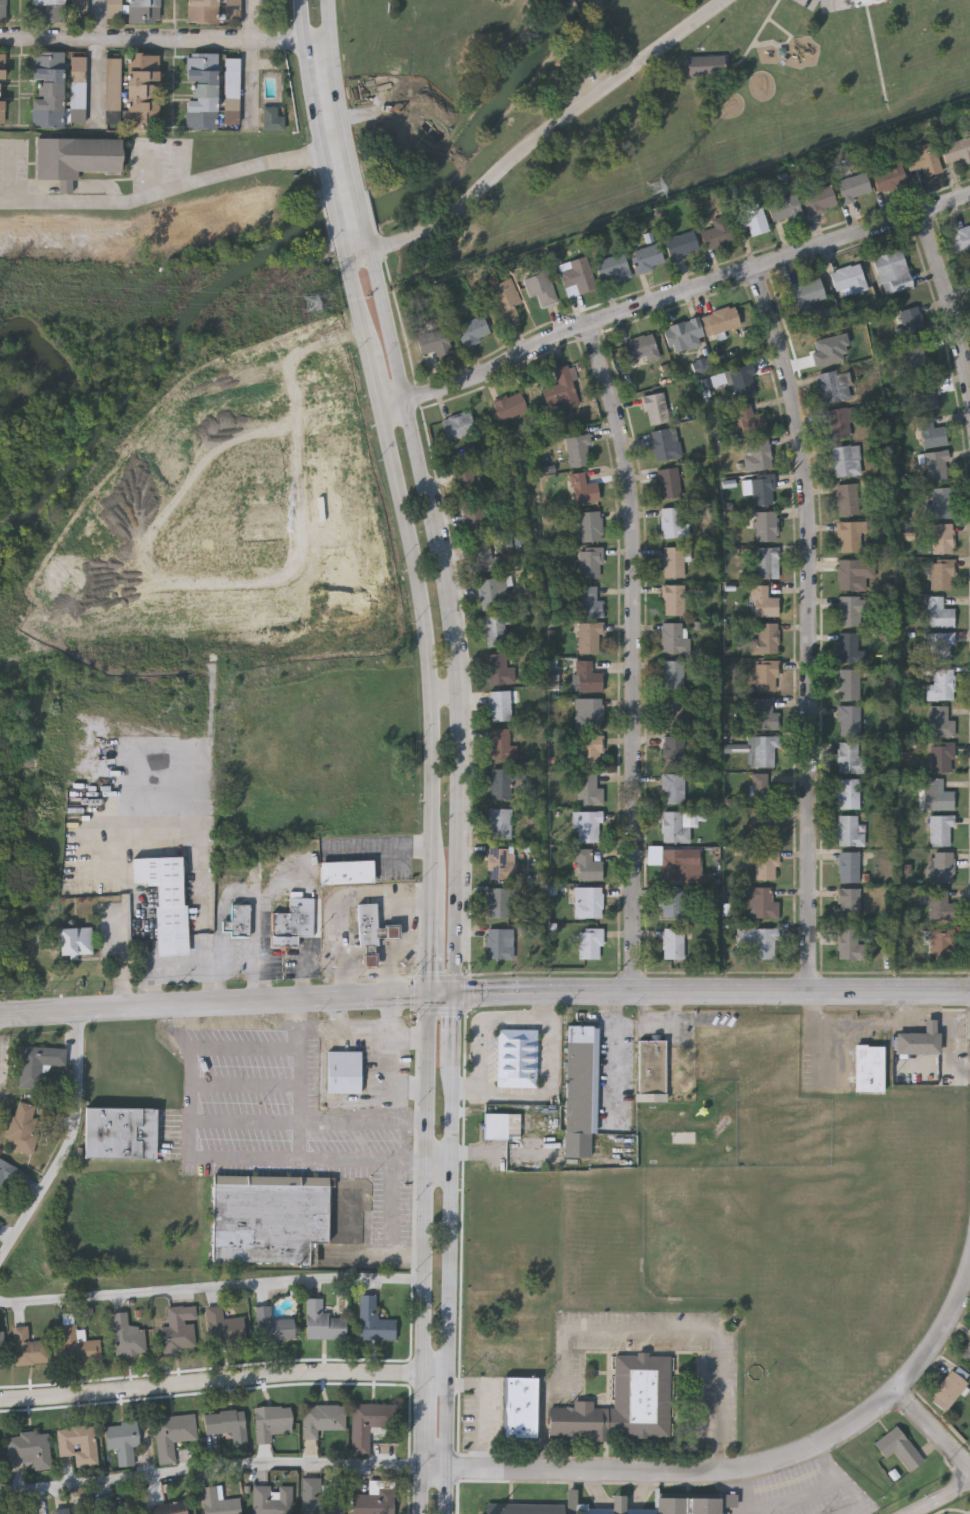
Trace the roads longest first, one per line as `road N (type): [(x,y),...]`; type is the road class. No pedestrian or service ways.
road 1 (residential): [(759,261),(797,396),(812,519),(811,991)]
road 2 (residential): [(588,324),(632,488),(632,993)]
road 3 (residential): [(969,1276),(935,1348),(901,1387),(866,1417),(801,1452),(747,1469),(699,1472),(424,1465)]
road 4 (residential): [(969,199),(759,261),(404,401)]
road 5 (secondary): [(382,408),(428,629),(434,870)]
road 6 (secondary): [(447,1513),(454,1050)]
road 7 (residential): [(447,1373),(339,1373),(0,1399)]
road 8 (residential): [(372,252),(431,231),(595,95),(727,0)]
road 9 (secondary): [(457,994),(462,742),(455,631),(439,559)]
road 10 (secondary): [(433,993),(0,1014)]
road 11 (secondary): [(433,993),(425,1120),(427,1404)]
road 12 (residential): [(330,44),(0,38)]
road 13 (secondary): [(299,0),(332,188)]
road 14 (secondary): [(354,184),(327,0)]
road 15 (secondary): [(811,991),(632,993)]
road 16 (secondary): [(632,993),(457,994)]
road 17 (secondary): [(439,559),(404,401)]
road 18 (residential): [(928,214),(969,368)]
road 19 (secondary): [(969,991),(811,991)]
road 20 (secondary): [(404,401),(372,252)]
road 21 (residential): [(257,0),(256,124)]
road 22 (secondary): [(434,870),(433,993)]
road 23 (residential): [(101,0),(99,121)]

